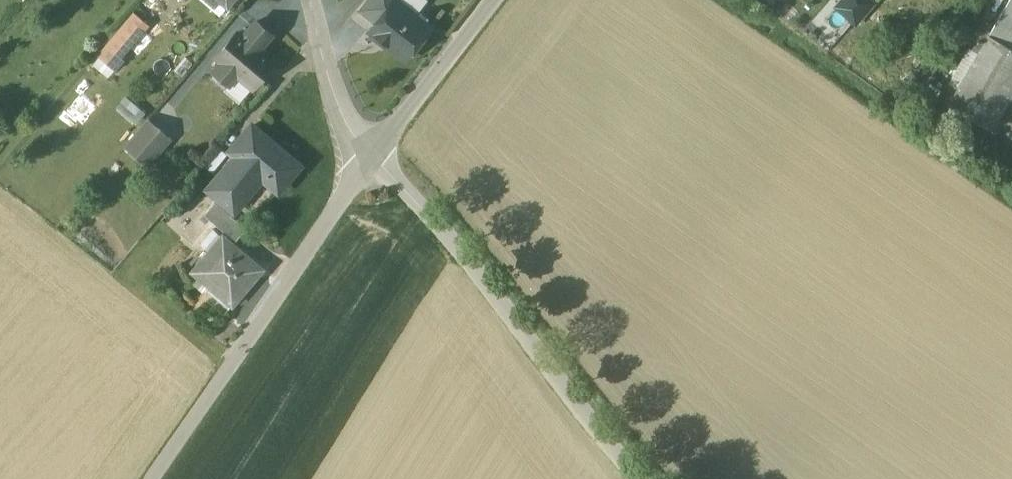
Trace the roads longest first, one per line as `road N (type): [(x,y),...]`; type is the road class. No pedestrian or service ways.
road 1 (unclassified): [(639,478),(374,156)]
road 2 (residential): [(152,478),(374,156)]
road 3 (residential): [(374,156),(494,0)]
road 4 (residential): [(374,156),(360,146),(337,97),(312,0)]

